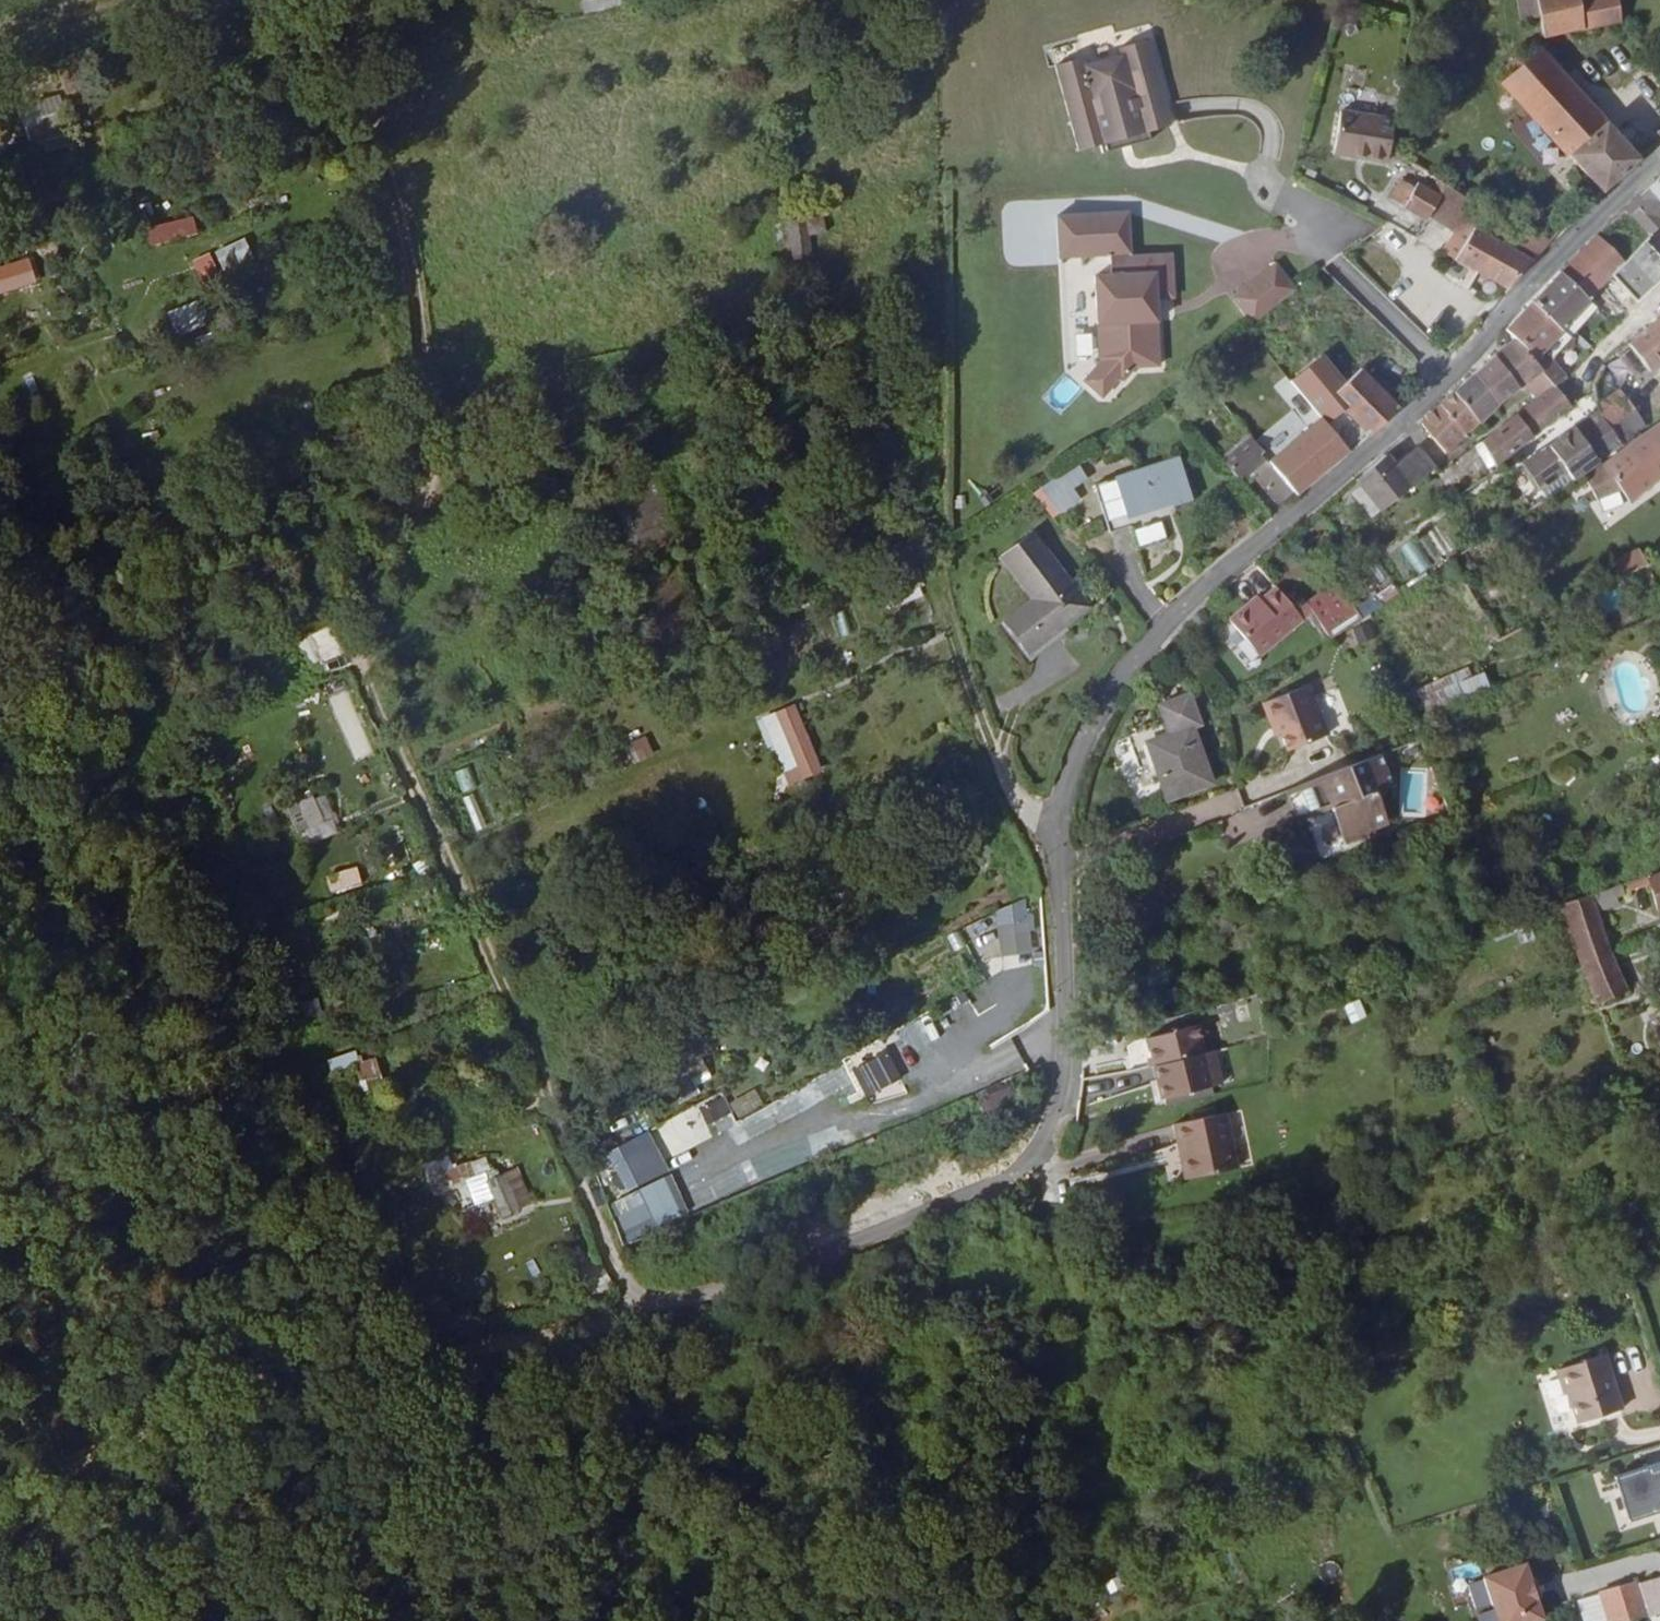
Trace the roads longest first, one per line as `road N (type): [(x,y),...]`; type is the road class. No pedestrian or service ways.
road 1 (track): [(1024,1173),(813,1265),(703,1299),(657,1300),(629,1284),(492,950),(352,652),(329,534),(412,507),(436,474),(432,396),(399,214)]
road 2 (residential): [(1659,171),(1325,507),(1186,605),(1125,671),(1072,762),(1057,823),(1068,1071),(1054,1137),(1024,1173)]
road 3 (unclassified): [(657,1300),(351,1419),(262,1418),(166,1404),(83,1435),(0,1496)]
road 4 (track): [(937,572),(1002,765),(1017,795),(1057,823)]
road 5 (track): [(1002,765),(1022,701),(1070,668)]

